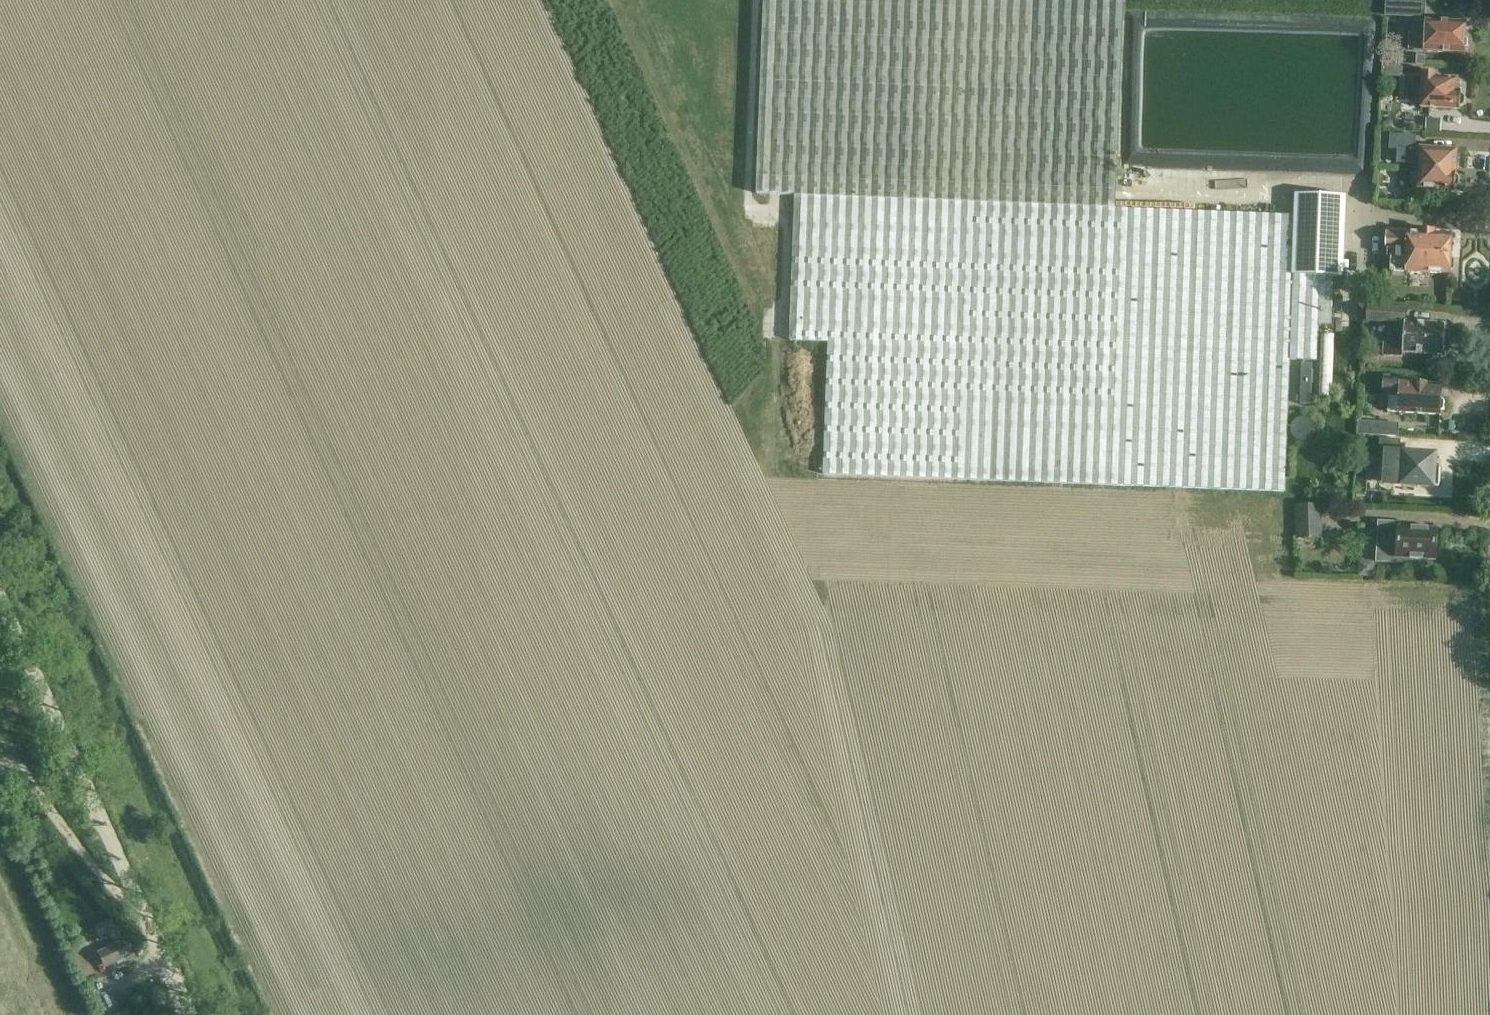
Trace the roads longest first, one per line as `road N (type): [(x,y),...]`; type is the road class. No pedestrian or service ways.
road 1 (unclassified): [(190,1014),(0,600)]
road 2 (track): [(0,764),(25,773),(144,914)]
road 3 (track): [(1285,504),(1341,406),(1349,318)]
road 4 (track): [(0,863),(69,1014)]

